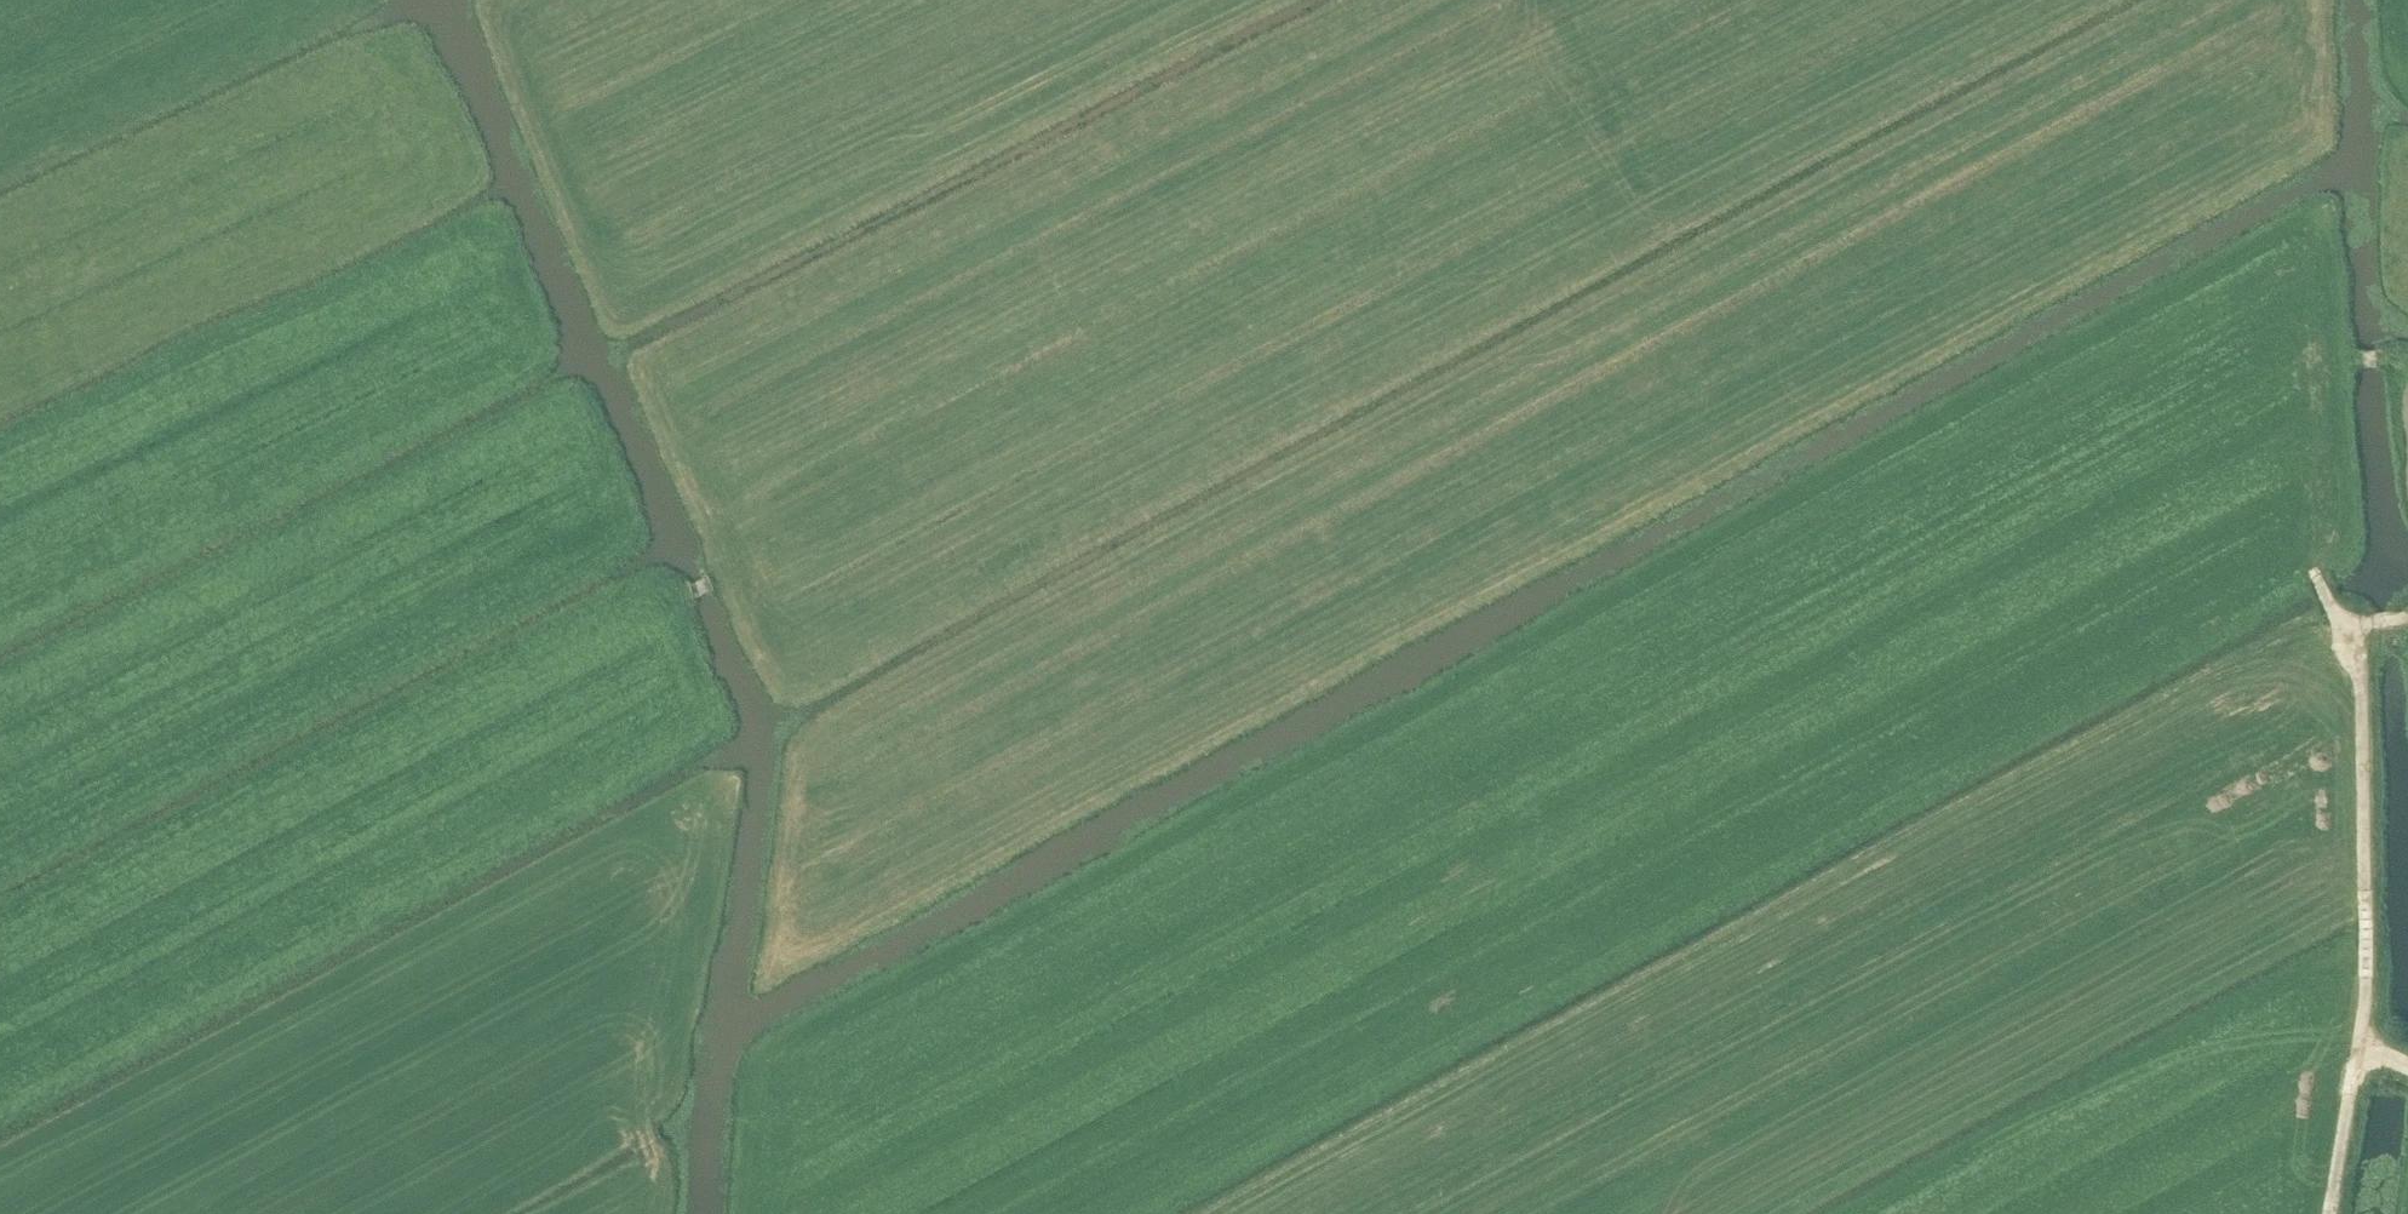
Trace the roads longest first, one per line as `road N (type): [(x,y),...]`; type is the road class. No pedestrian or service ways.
road 1 (track): [(2328,1213),(2366,1013),(2367,926),(2356,657),(2313,569)]

